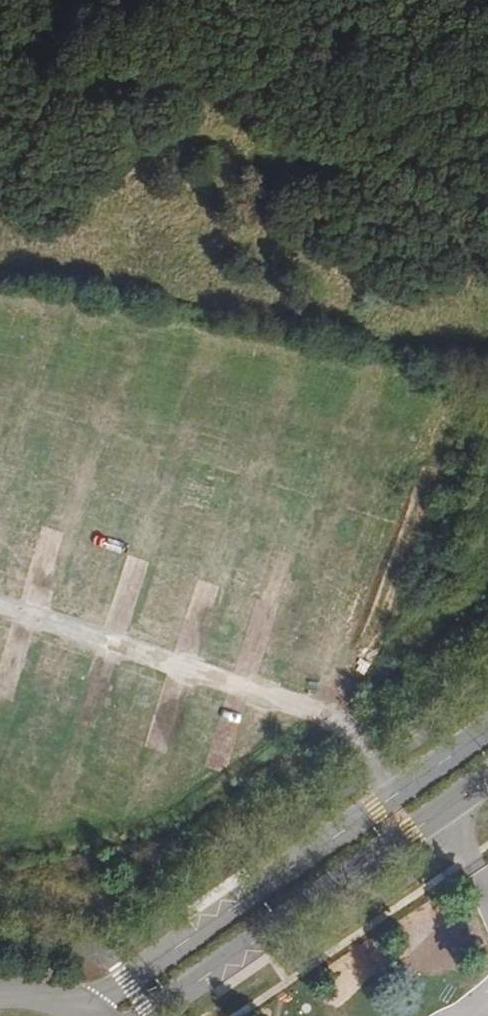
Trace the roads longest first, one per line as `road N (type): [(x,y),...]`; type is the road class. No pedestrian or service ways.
road 1 (tertiary): [(487,734),(93,1007)]
road 2 (tertiary): [(161,1015),(487,784)]

